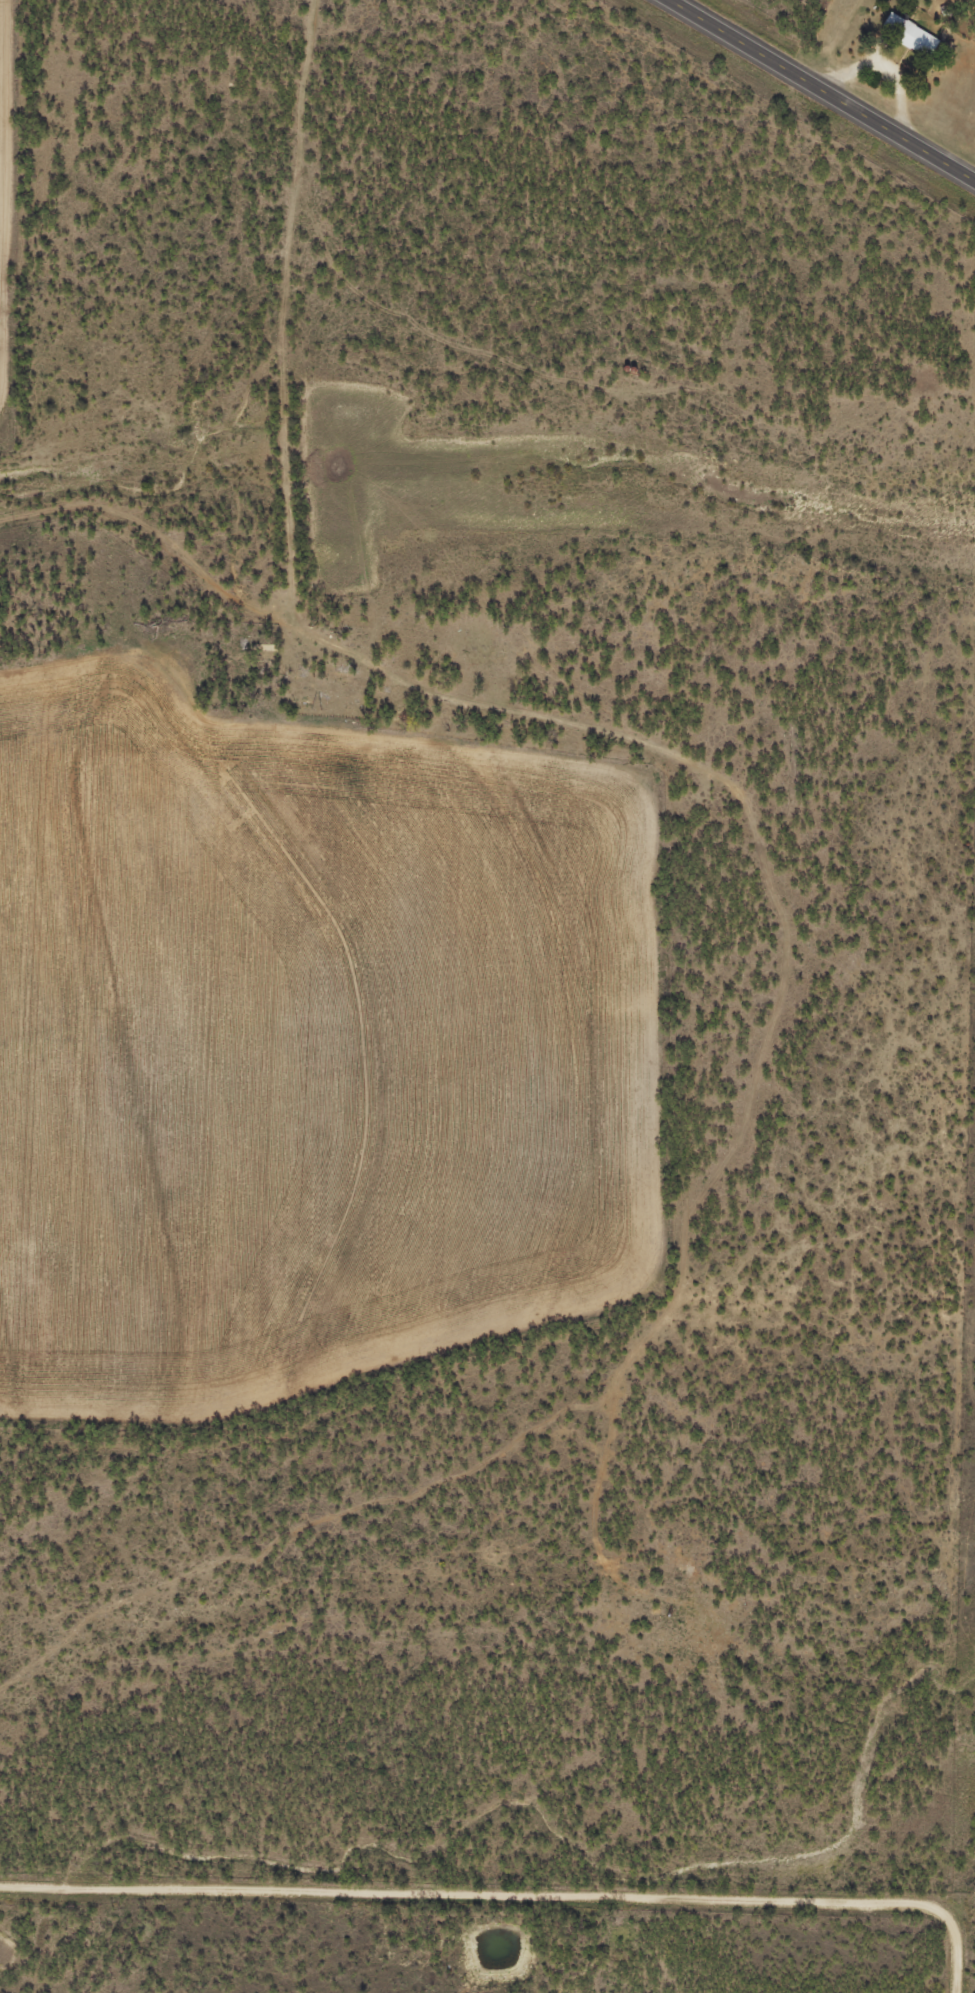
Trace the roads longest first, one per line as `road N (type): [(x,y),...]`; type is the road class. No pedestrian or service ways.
road 1 (residential): [(955,1992),(956,1942),(947,1917),(925,1906),(0,1885)]
road 2 (primary): [(974,185),(663,0)]

